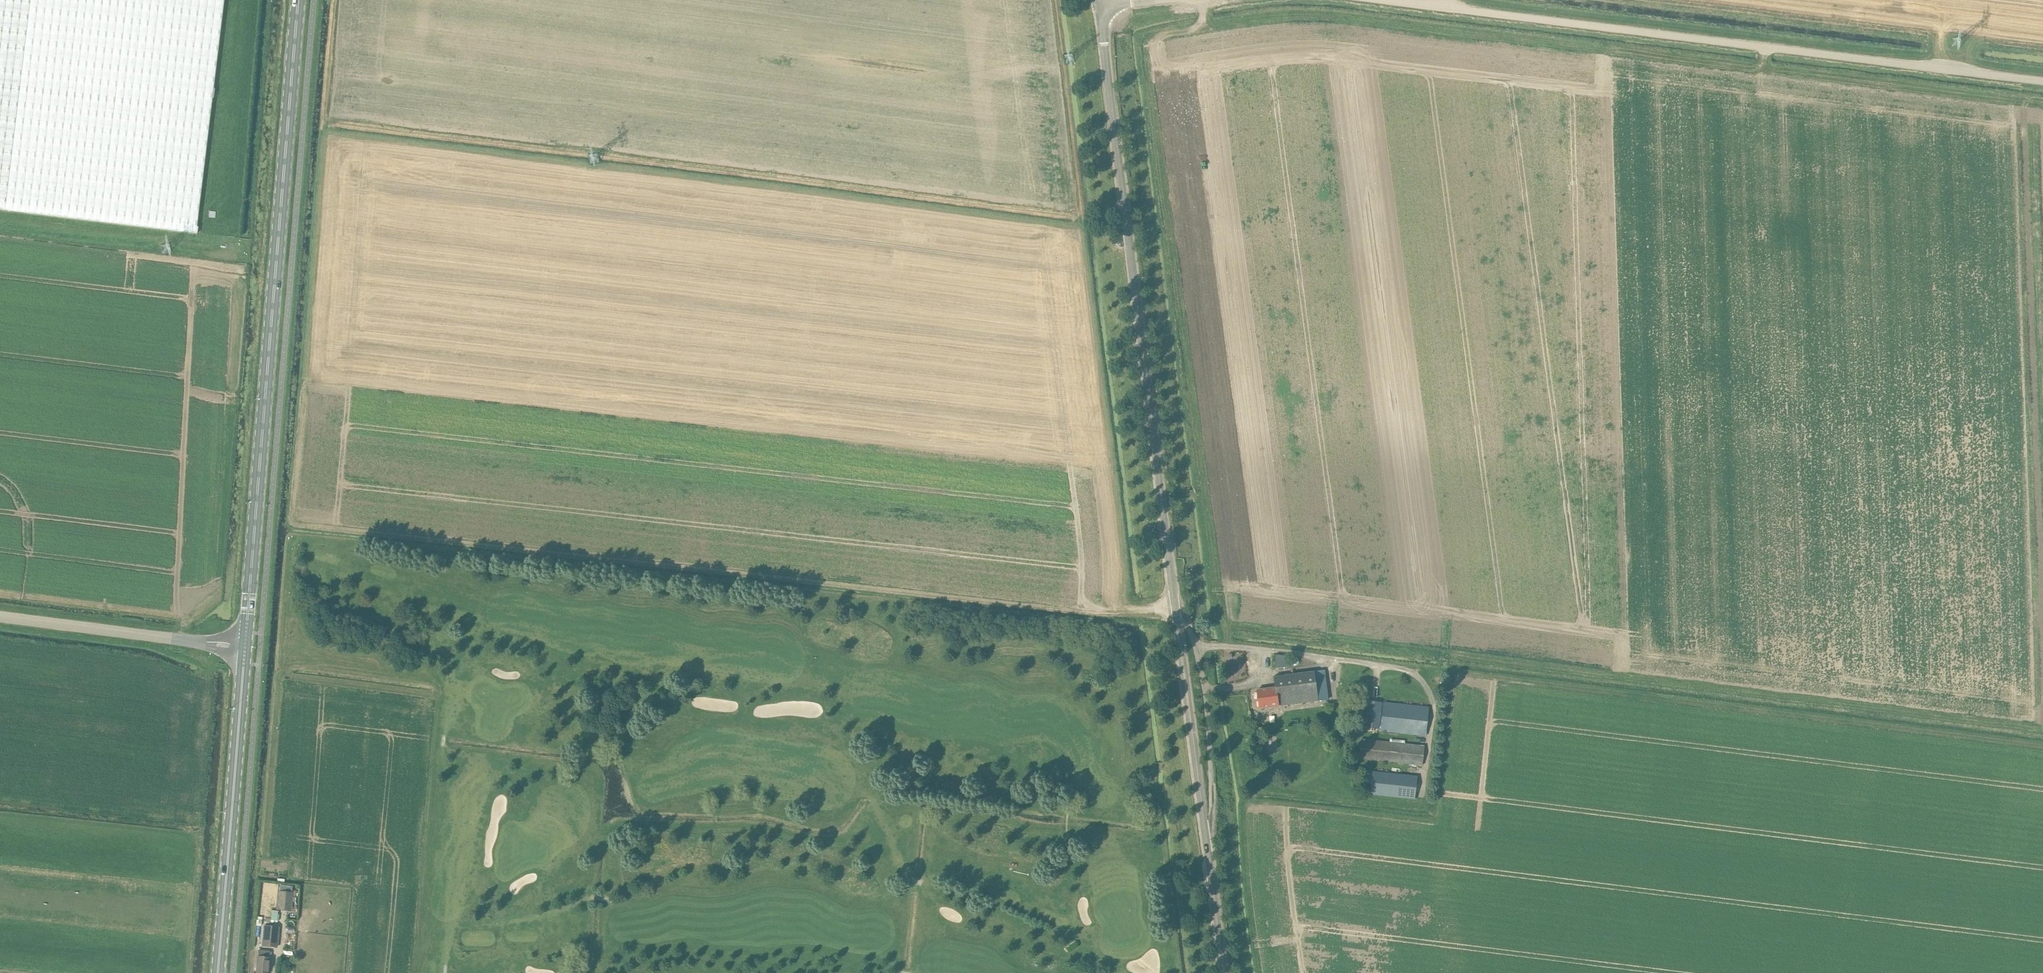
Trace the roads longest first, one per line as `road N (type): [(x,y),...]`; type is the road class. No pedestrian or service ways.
road 1 (unclassified): [(1224,972),(1100,13)]
road 2 (unclassified): [(2042,81),(1368,0)]
road 3 (secondary): [(245,648),(298,0)]
road 4 (secondary): [(218,972),(245,648)]
road 5 (unclassified): [(0,617),(245,648)]

